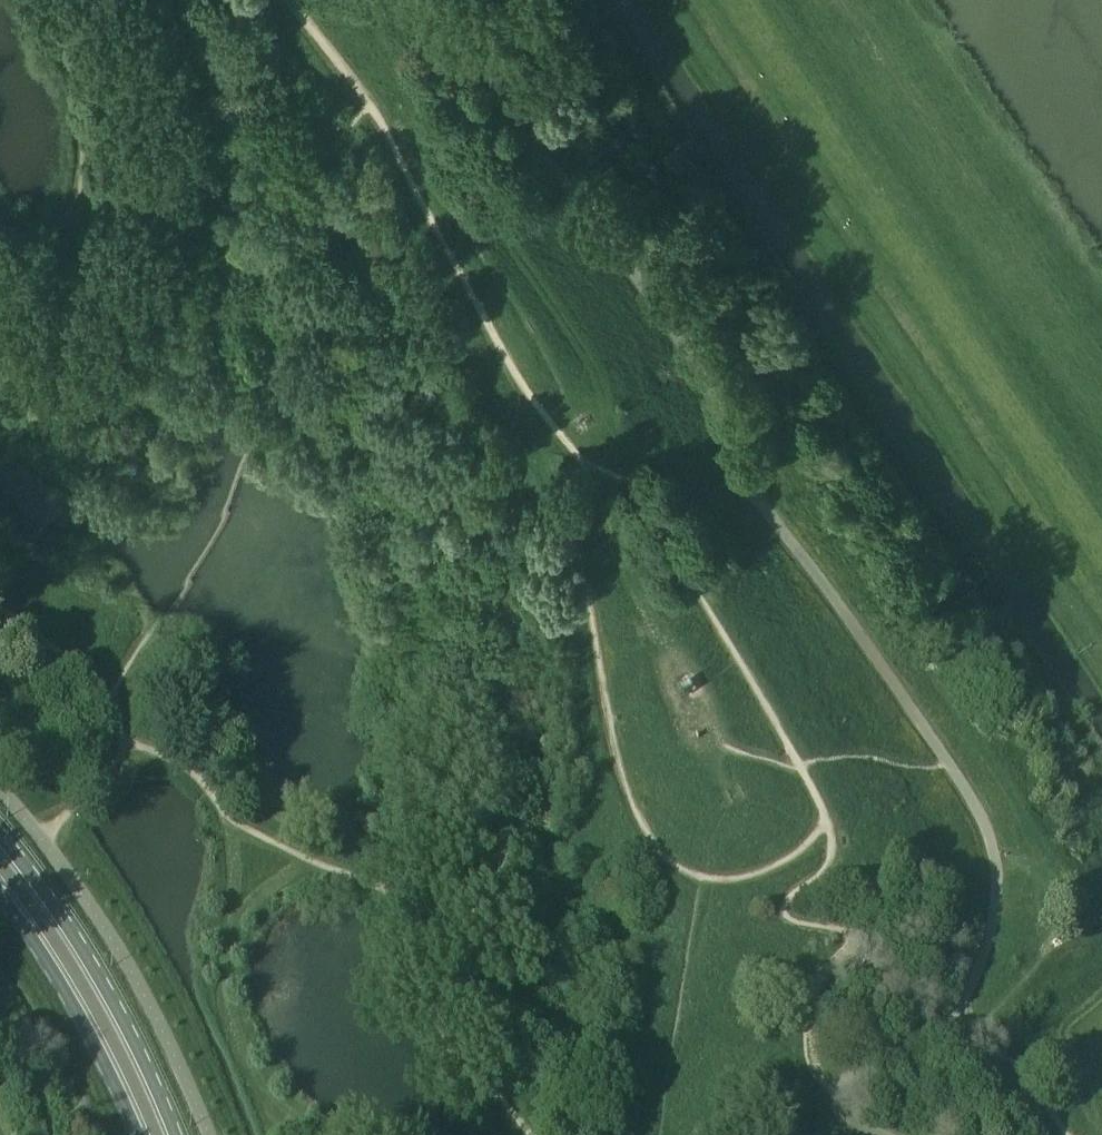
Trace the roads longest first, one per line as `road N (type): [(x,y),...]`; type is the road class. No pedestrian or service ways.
road 1 (track): [(1101,601),(688,0)]
road 2 (secondary): [(0,863),(99,1013),(157,1134)]

